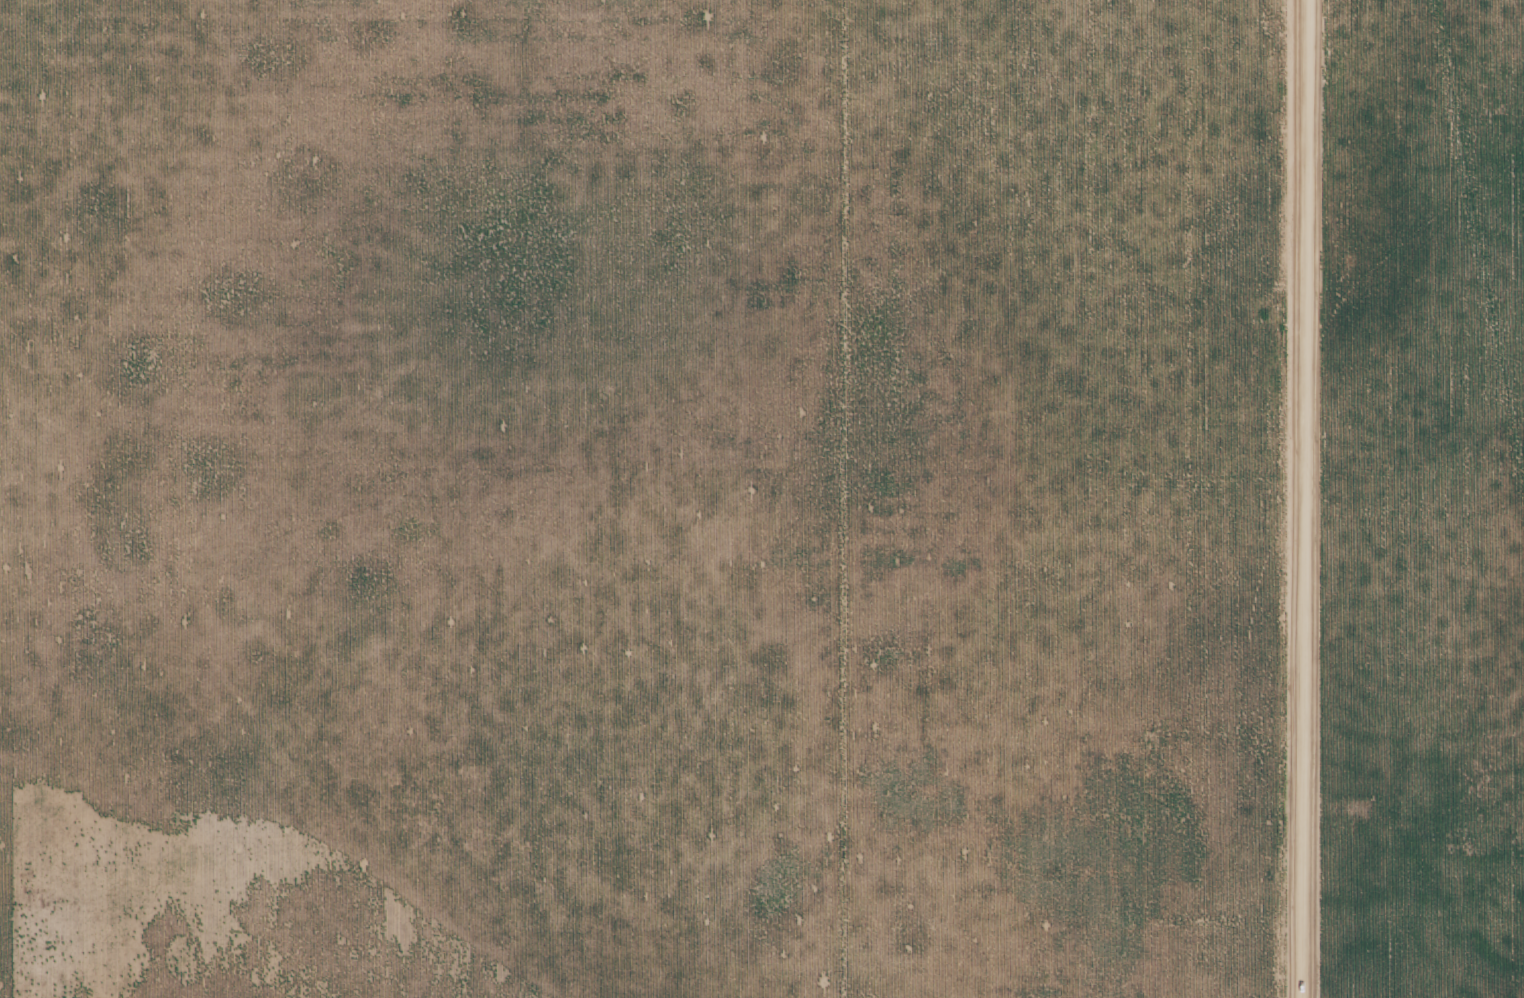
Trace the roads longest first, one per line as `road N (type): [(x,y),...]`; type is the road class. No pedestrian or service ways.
road 1 (residential): [(1258,997),(1258,0)]

